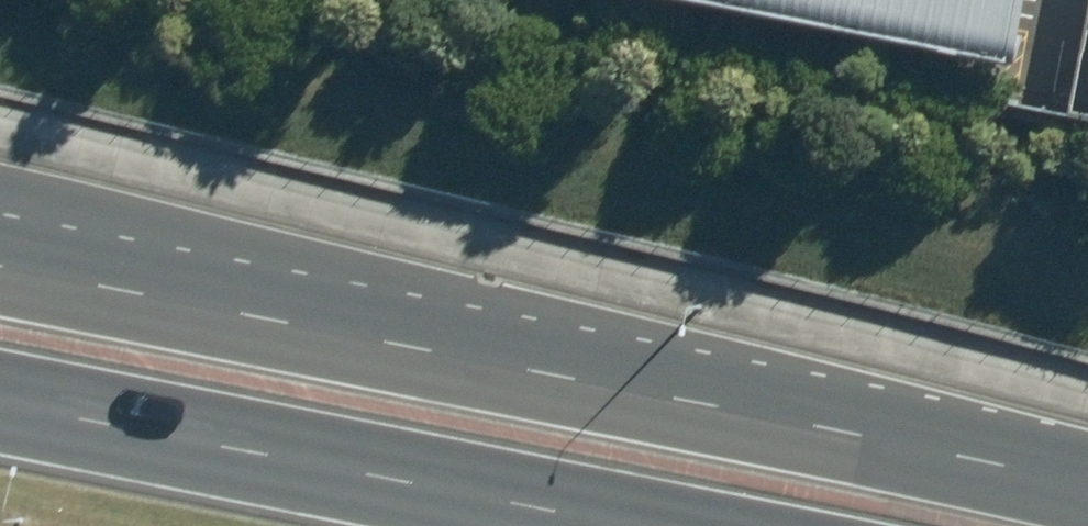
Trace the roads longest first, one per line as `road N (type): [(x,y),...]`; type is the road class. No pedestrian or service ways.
road 1 (primary): [(0,265),(1087,480)]
road 2 (primary): [(745,525),(0,394)]

